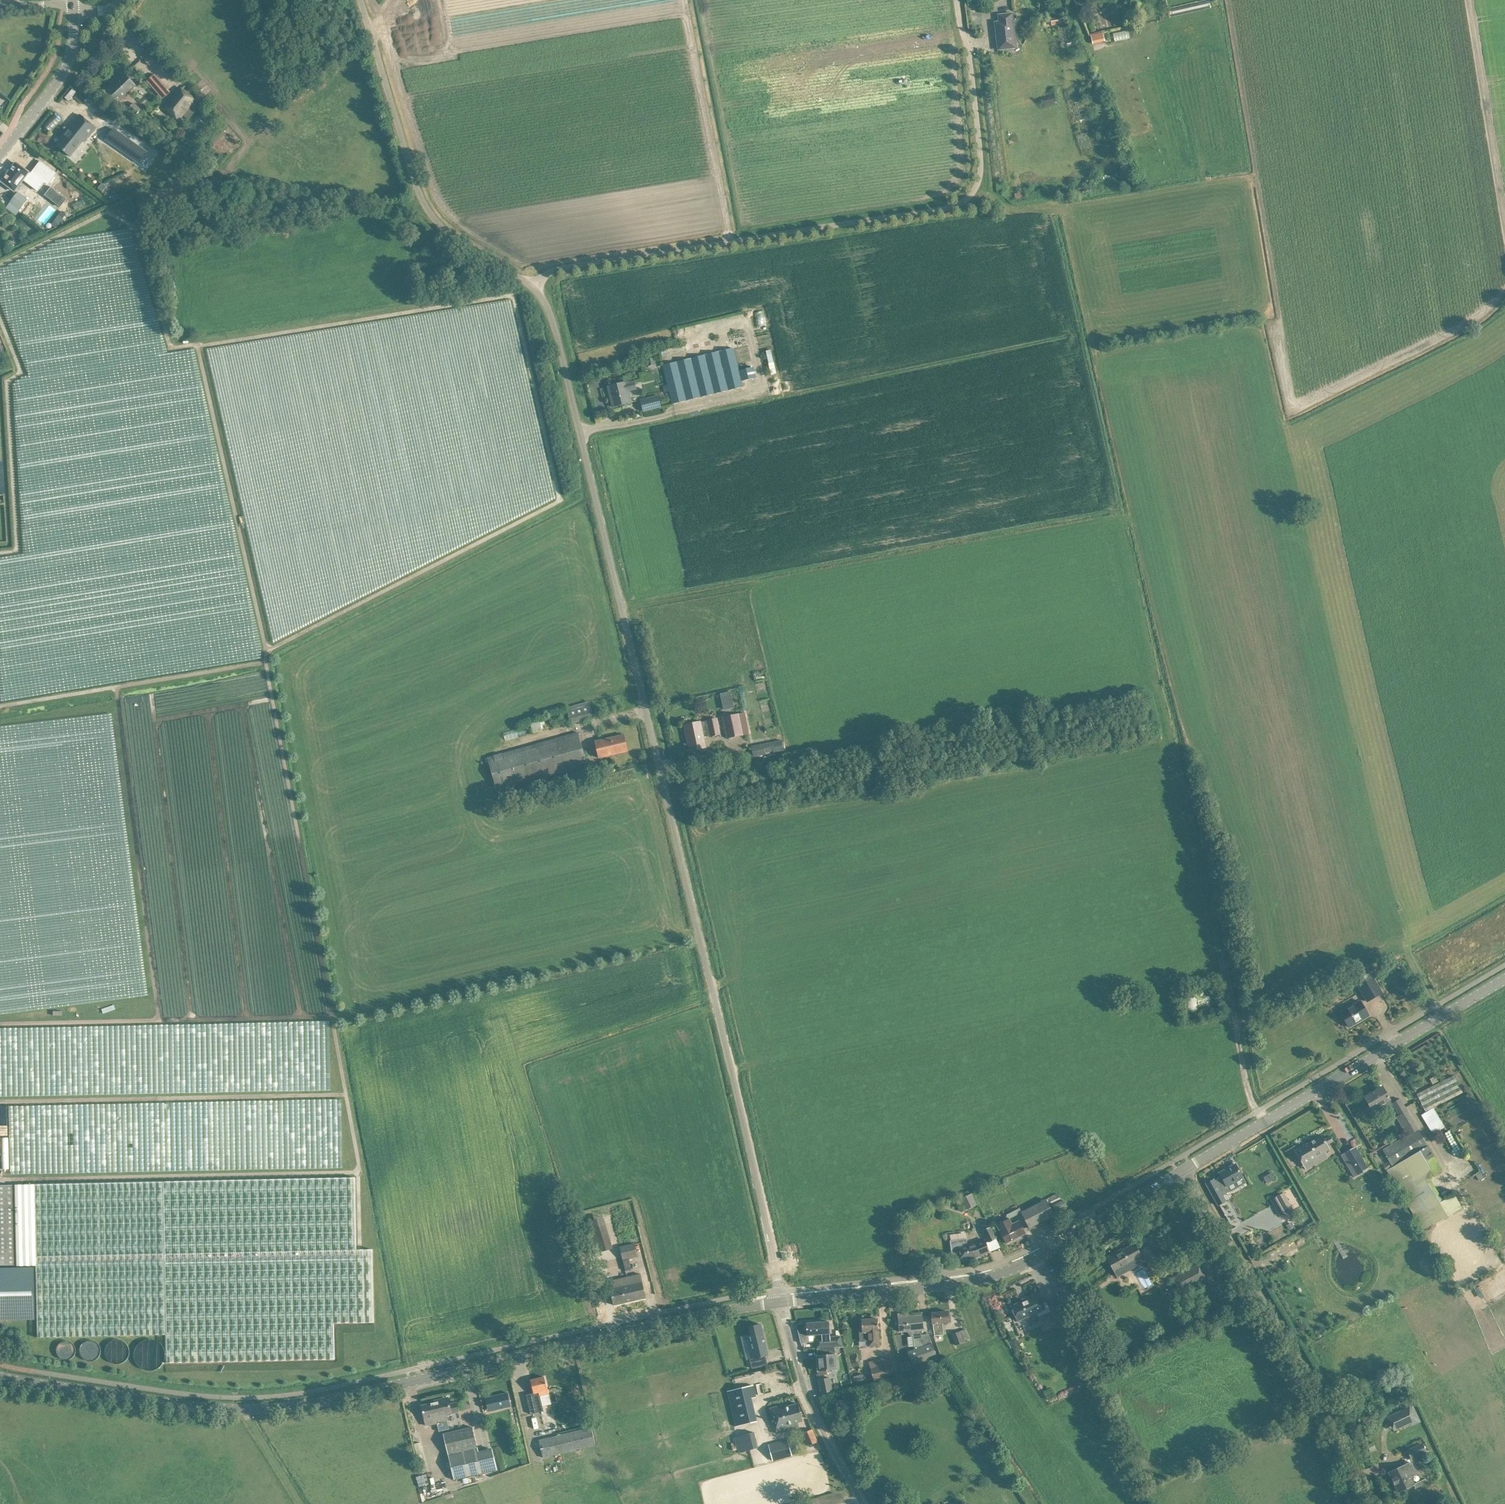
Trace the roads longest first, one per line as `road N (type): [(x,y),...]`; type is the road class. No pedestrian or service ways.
road 1 (unclassified): [(780,1300),(541,272)]
road 2 (tertiary): [(0,1375),(253,1411),(357,1396),(780,1300)]
road 3 (unclassified): [(541,272),(965,201),(980,174),(964,39),(949,0)]
road 4 (track): [(1119,527),(1243,1078),(1265,1121)]
road 5 (tertiary): [(780,1300),(991,1278),(1179,1173)]
road 6 (unclassified): [(1375,1503),(1246,1274),(1179,1173)]
road 7 (tertiary): [(1179,1173),(1504,978)]
road 8 (unclassified): [(541,272),(509,274),(424,206),(360,0)]
road 9 (unclassified): [(864,1503),(798,1379),(780,1300)]
road 10 (unclassified): [(0,158),(56,88),(72,45),(73,12)]

